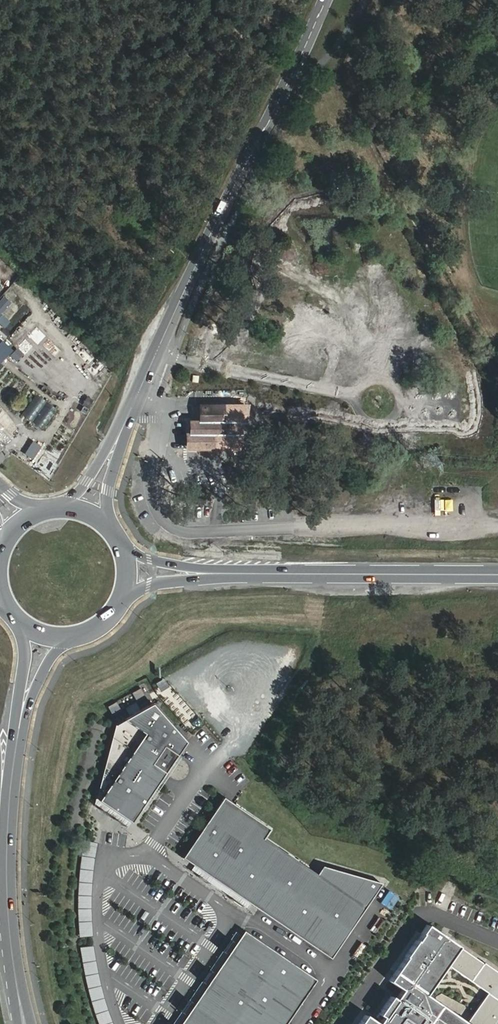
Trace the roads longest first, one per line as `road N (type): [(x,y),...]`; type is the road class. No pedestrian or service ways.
road 1 (secondary): [(114,448),(326,0)]
road 2 (track): [(0,39),(190,52),(291,79)]
road 3 (primary): [(212,573),(497,575)]
road 4 (primary): [(9,928),(7,843),(23,710)]

